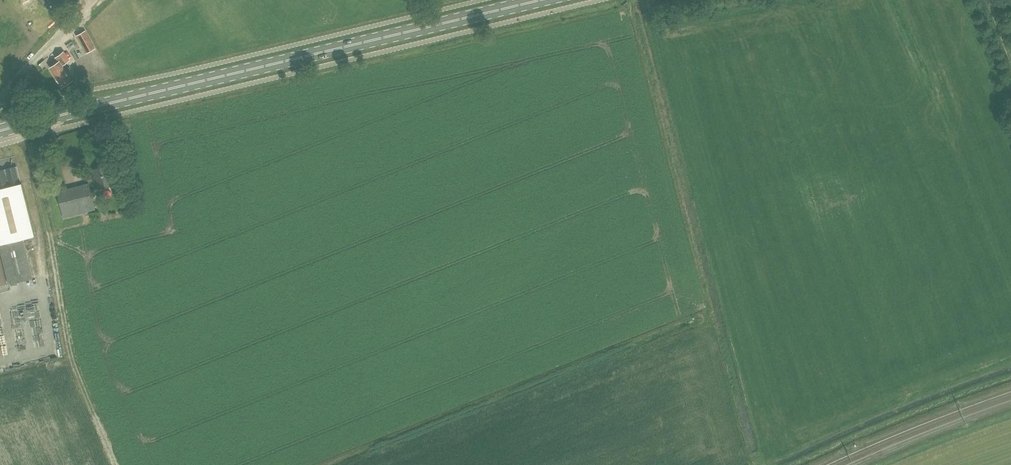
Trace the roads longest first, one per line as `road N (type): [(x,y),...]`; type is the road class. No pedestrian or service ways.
road 1 (primary): [(0,132),(552,0)]

